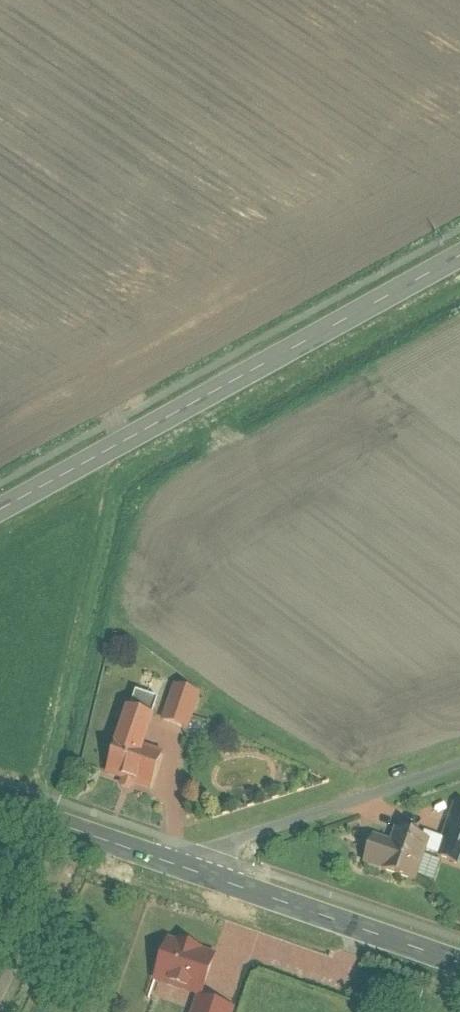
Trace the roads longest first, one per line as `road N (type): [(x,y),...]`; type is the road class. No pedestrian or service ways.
road 1 (tertiary): [(0,507),(459,245)]
road 2 (unclassified): [(459,758),(172,864)]
road 3 (tertiary): [(172,864),(459,961)]
road 4 (unclassified): [(0,966),(66,823)]

